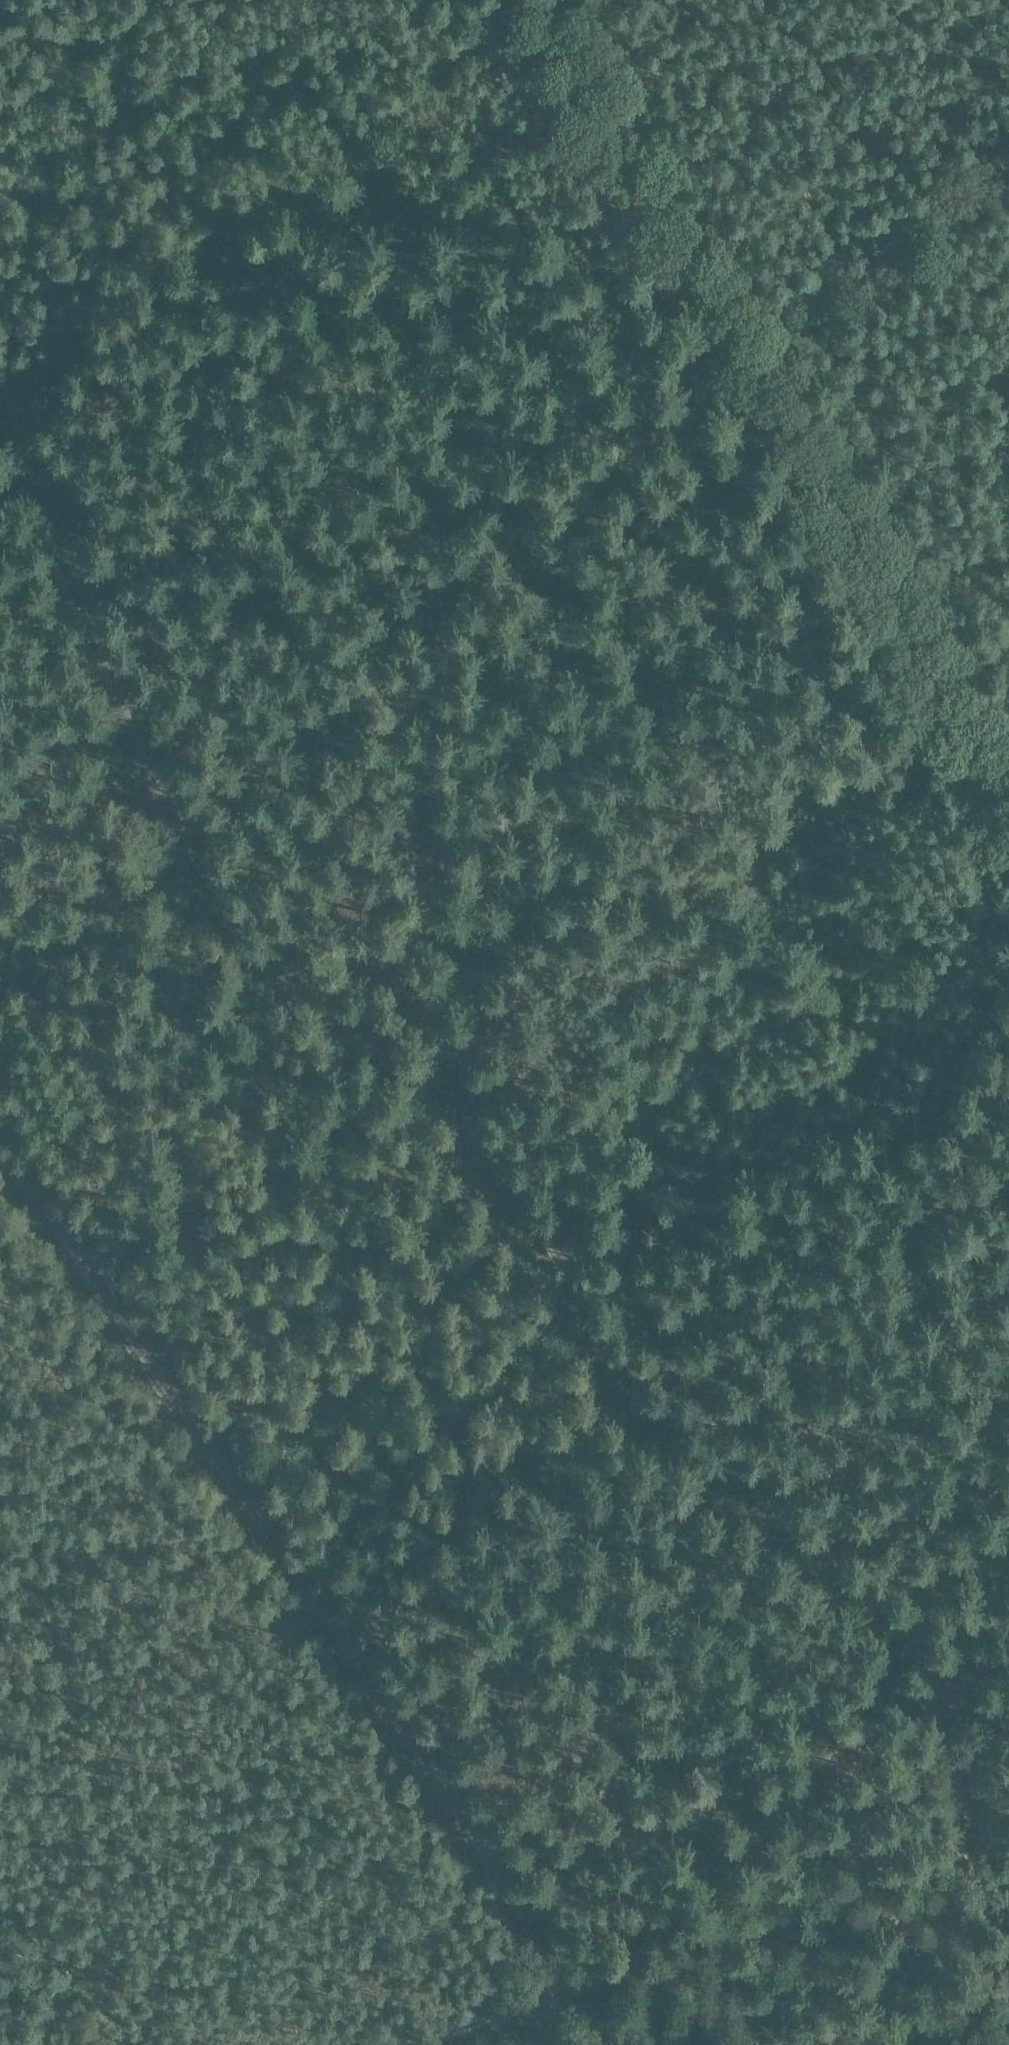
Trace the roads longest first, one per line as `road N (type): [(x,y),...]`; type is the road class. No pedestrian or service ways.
road 1 (track): [(0,375),(146,764),(225,906),(263,943),(431,1065),(605,1338),(671,1419),(990,1697),(1008,1728)]
road 2 (track): [(619,2044),(0,1149)]
road 3 (track): [(542,10),(1008,800)]
road 4 (track): [(1008,1683),(596,1979),(417,2044)]
road 5 (track): [(0,867),(146,764)]

